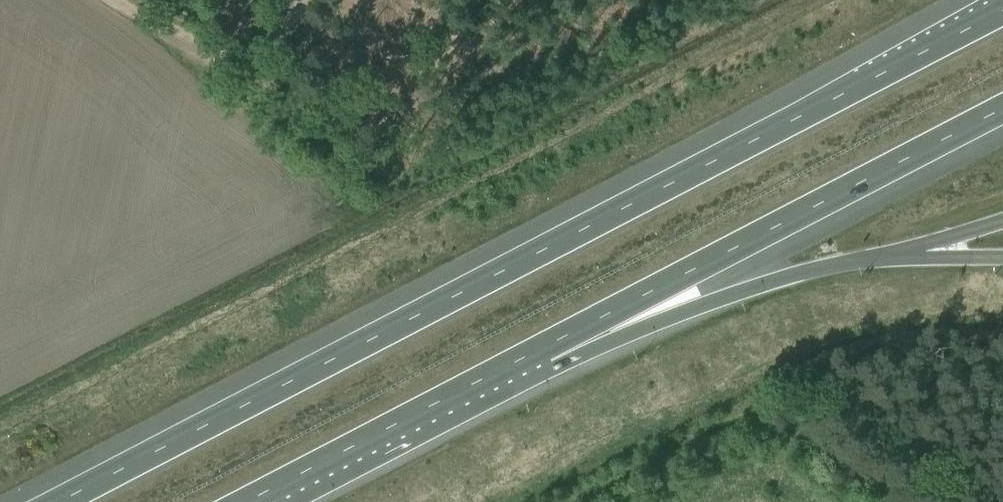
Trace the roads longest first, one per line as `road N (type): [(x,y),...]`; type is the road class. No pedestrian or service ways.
road 1 (motorway): [(1002,10),(51,501)]
road 2 (motorway): [(542,349),(1002,108)]
road 3 (track): [(911,501),(765,418),(706,429),(568,501)]
road 4 (motorway): [(542,349),(866,260)]
road 5 (motorway): [(246,501),(542,349)]
road 6 (track): [(299,0),(251,73),(137,0)]

